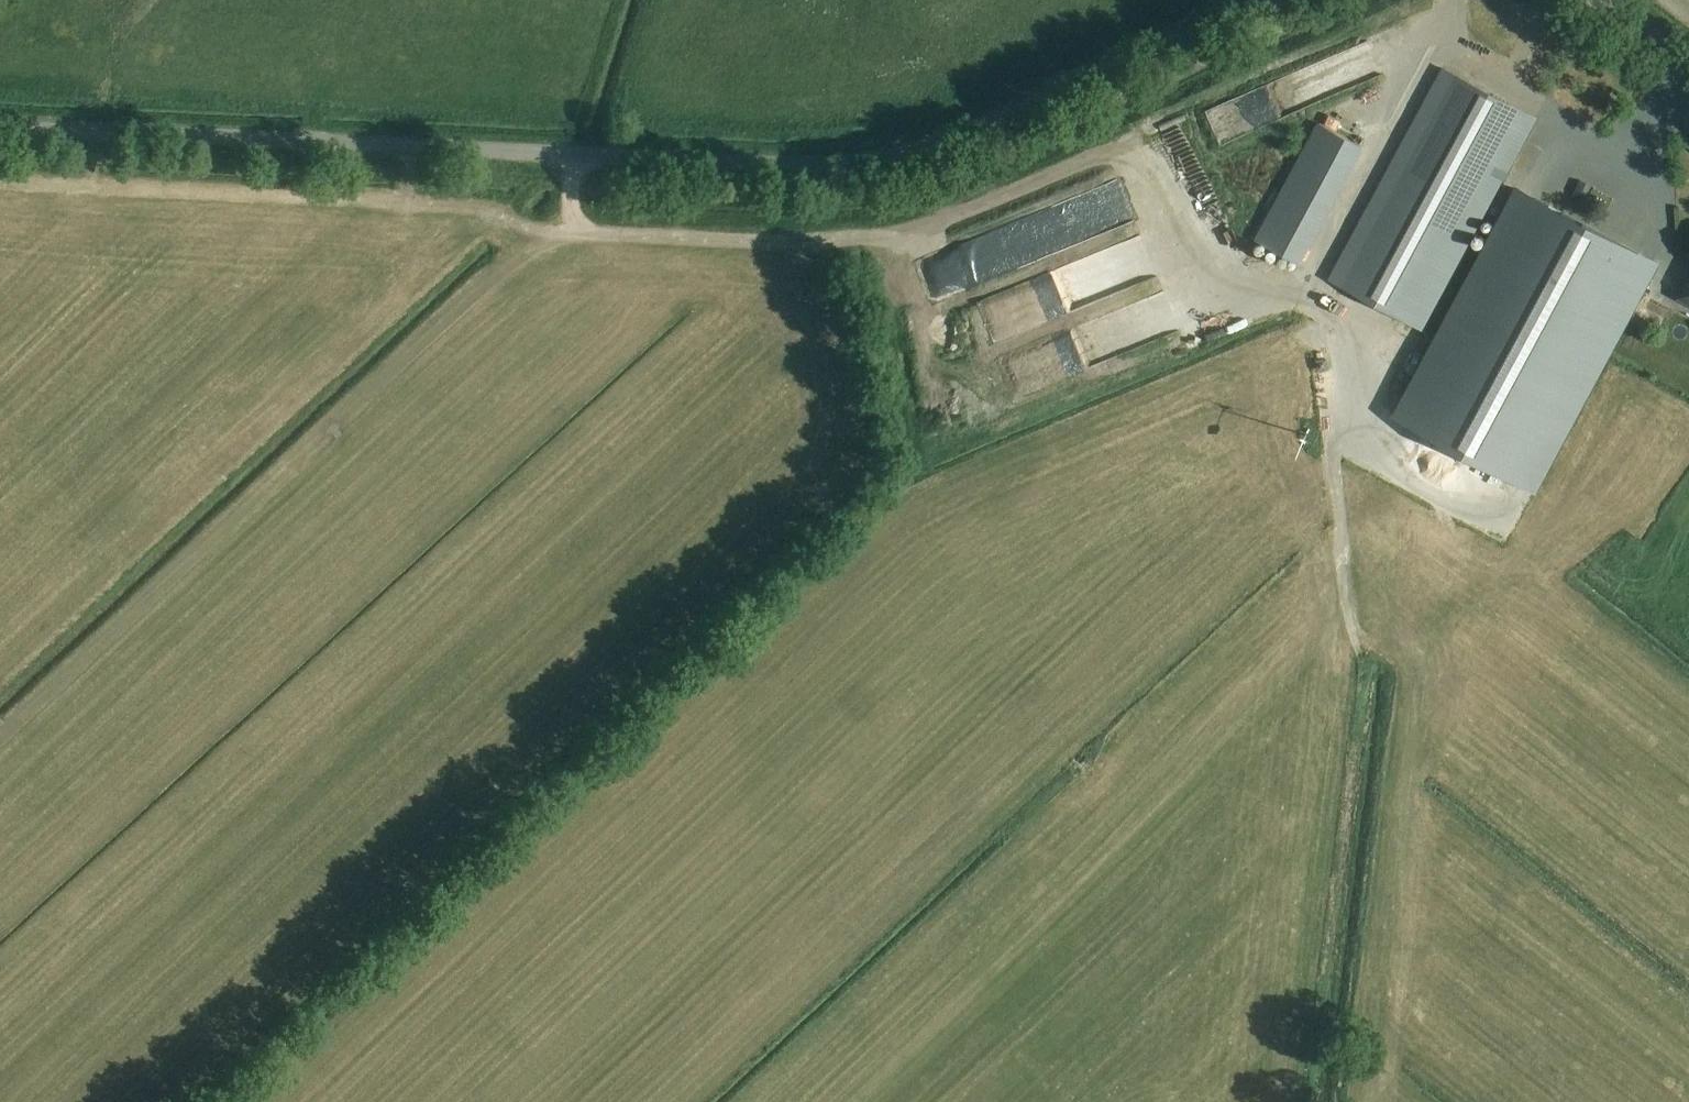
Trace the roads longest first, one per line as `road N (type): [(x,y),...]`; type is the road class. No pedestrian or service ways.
road 1 (unclassified): [(1251,0),(935,141),(827,163),(0,119)]

